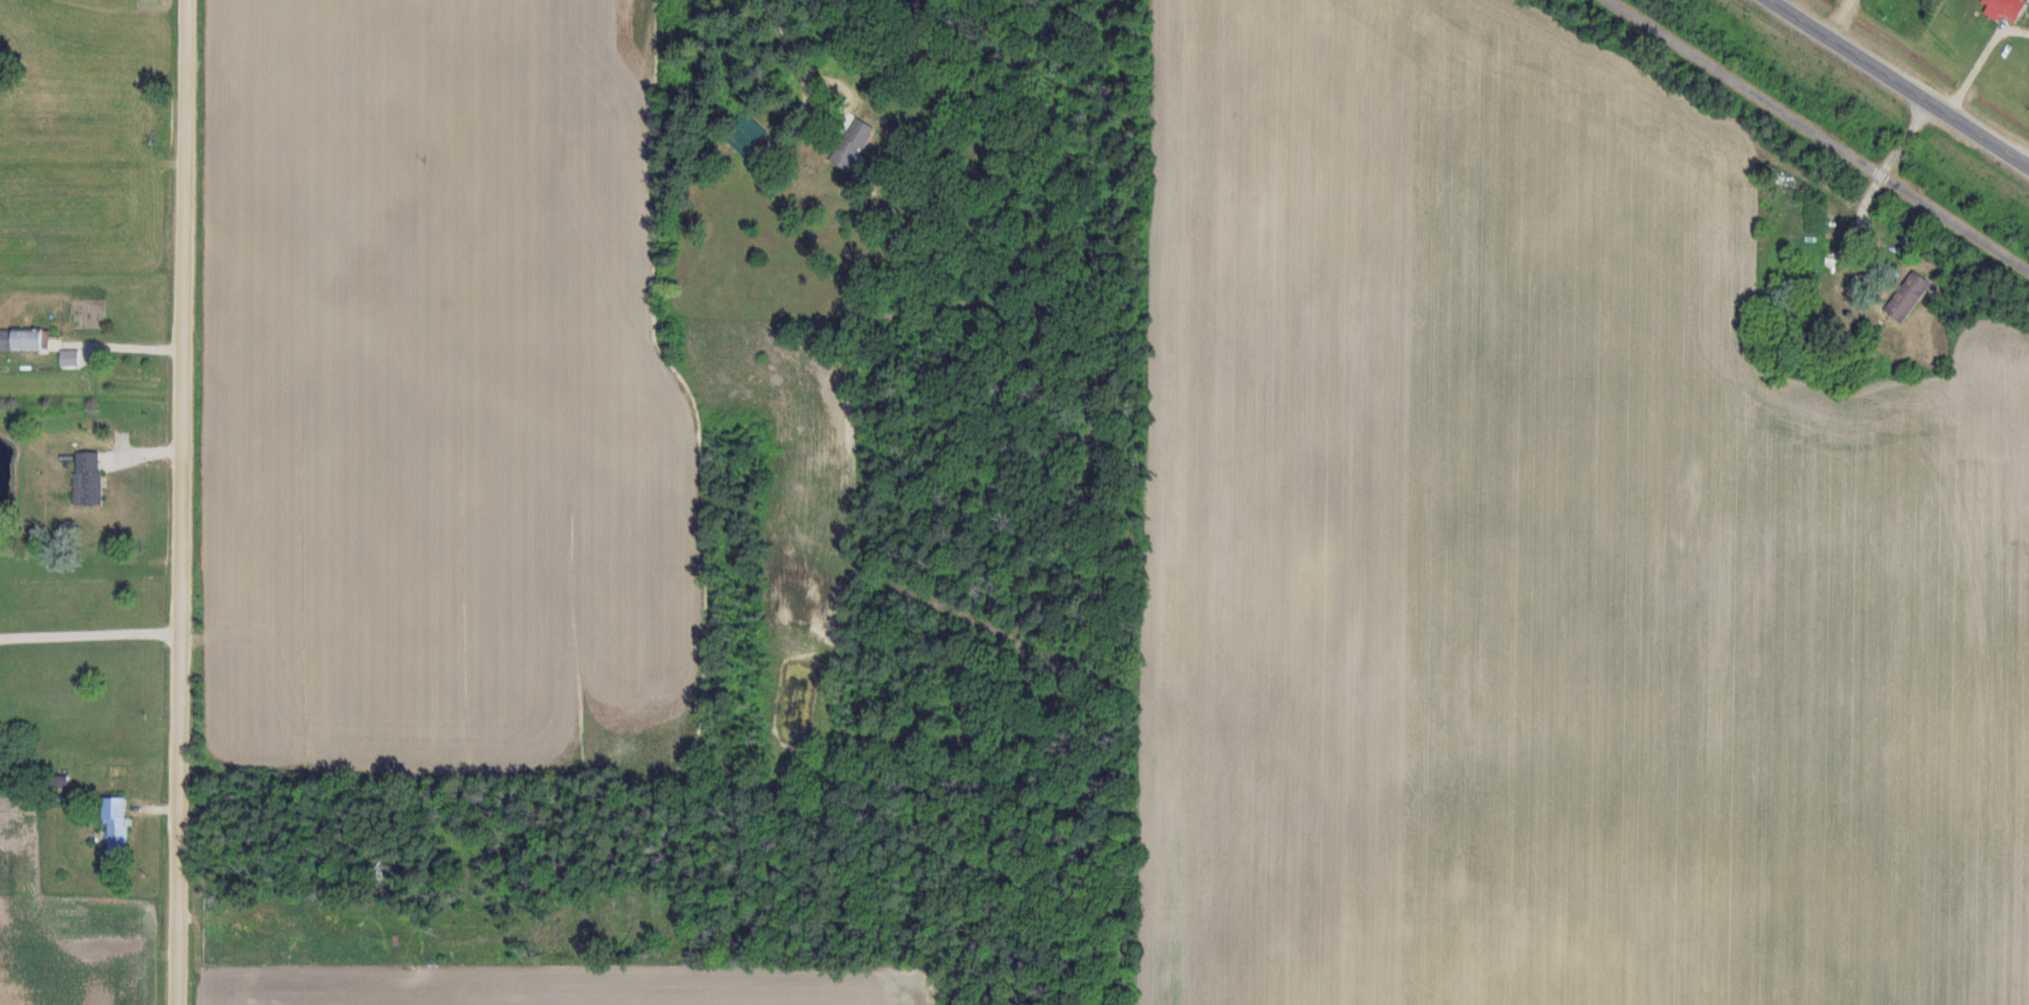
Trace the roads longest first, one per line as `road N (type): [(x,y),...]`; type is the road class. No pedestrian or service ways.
road 1 (residential): [(192,0),(181,1004)]
road 2 (tertiary): [(2028,163),(1777,0)]

